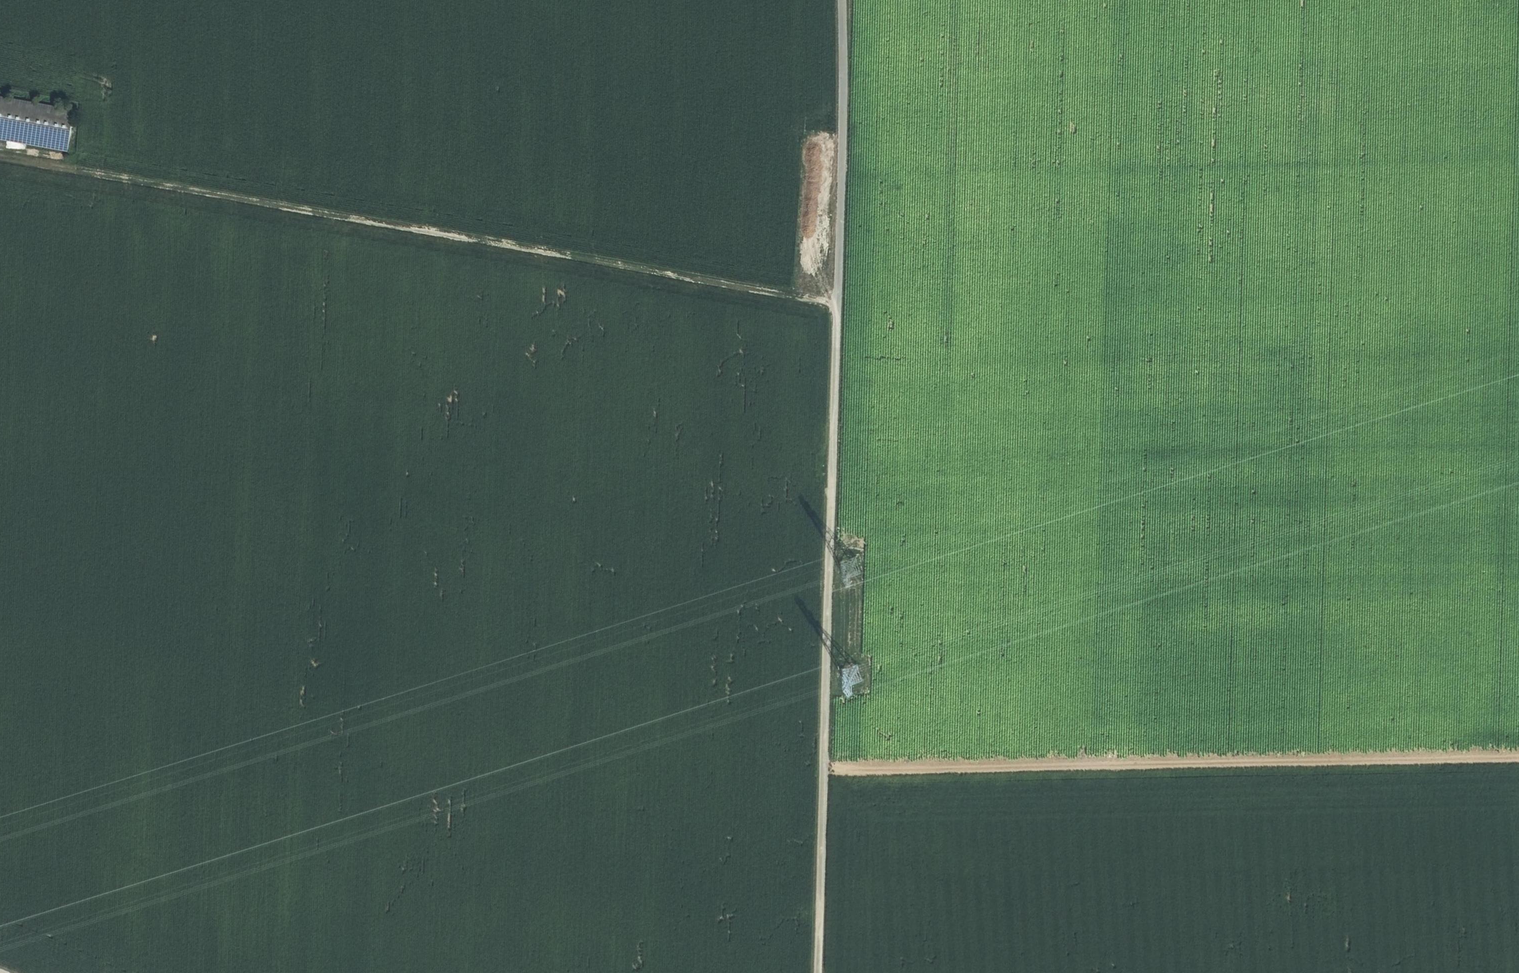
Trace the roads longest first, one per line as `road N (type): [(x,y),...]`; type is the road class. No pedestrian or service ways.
road 1 (track): [(821,972),(844,0)]
road 2 (track): [(837,303),(0,156)]

